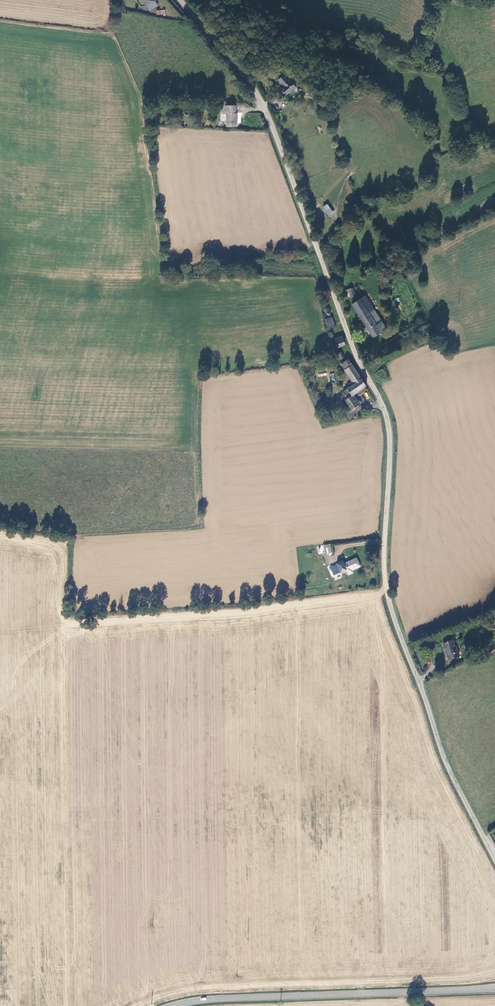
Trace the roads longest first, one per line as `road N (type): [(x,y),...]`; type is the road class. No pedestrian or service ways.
road 1 (unclassified): [(182,0),(263,102),(376,391),(390,440),(384,559),(393,618),(453,780),(494,858)]
road 2 (tertiary): [(494,988),(171,1005)]

